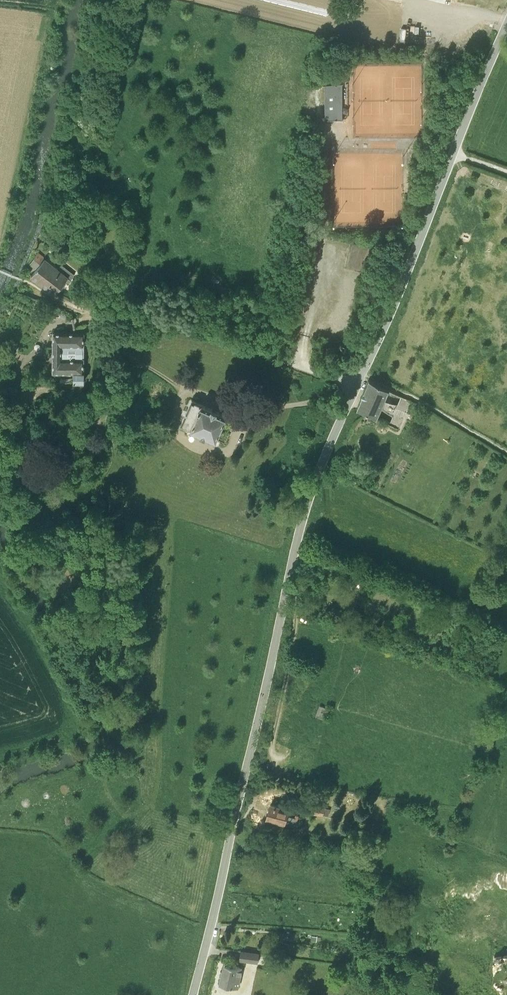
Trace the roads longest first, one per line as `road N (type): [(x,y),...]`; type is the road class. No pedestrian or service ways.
road 1 (unclassified): [(193,994),(309,499),(506,25)]
road 2 (track): [(355,387),(194,320),(105,316),(35,293)]
road 3 (track): [(304,368),(304,323),(325,230)]

